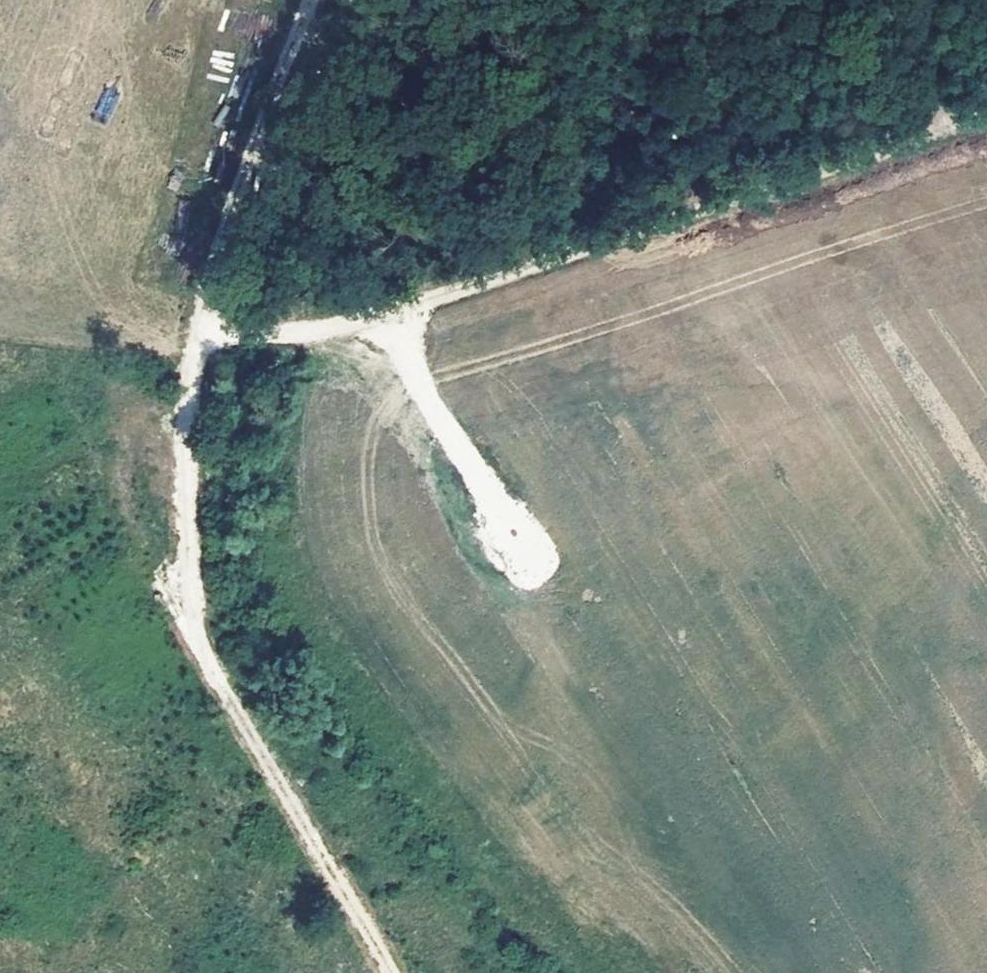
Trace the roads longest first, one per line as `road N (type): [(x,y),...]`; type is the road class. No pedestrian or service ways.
road 1 (track): [(389,972),(203,647),(196,326),(308,0)]

